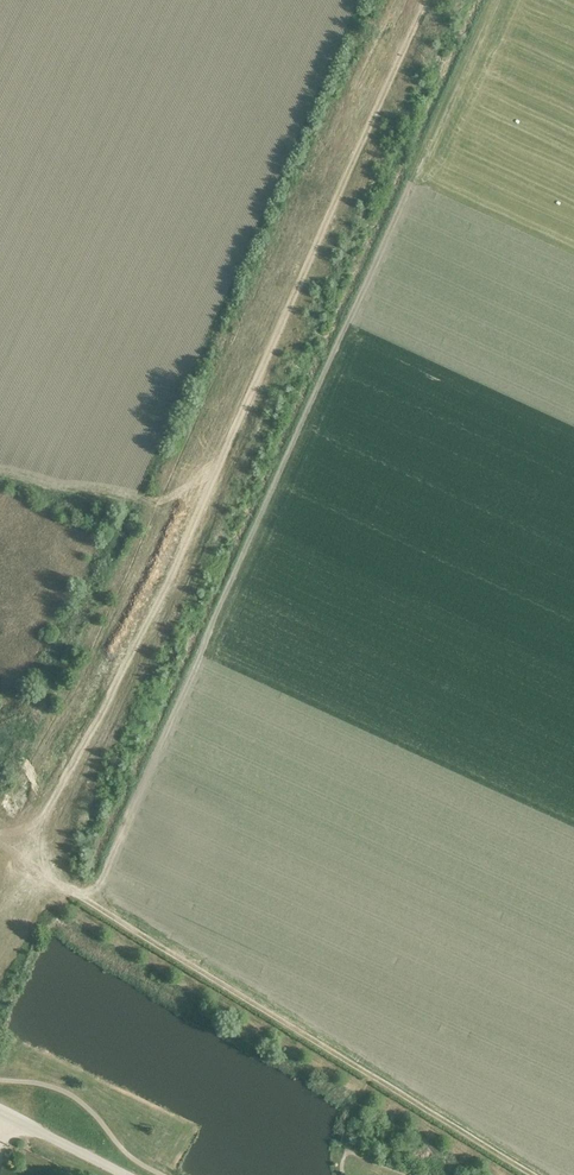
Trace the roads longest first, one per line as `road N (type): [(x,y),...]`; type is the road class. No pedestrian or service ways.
road 1 (track): [(428,0),(179,560),(34,836),(32,862)]
road 2 (track): [(32,862),(534,1174)]
road 3 (unclassified): [(123,1174),(0,1114)]

